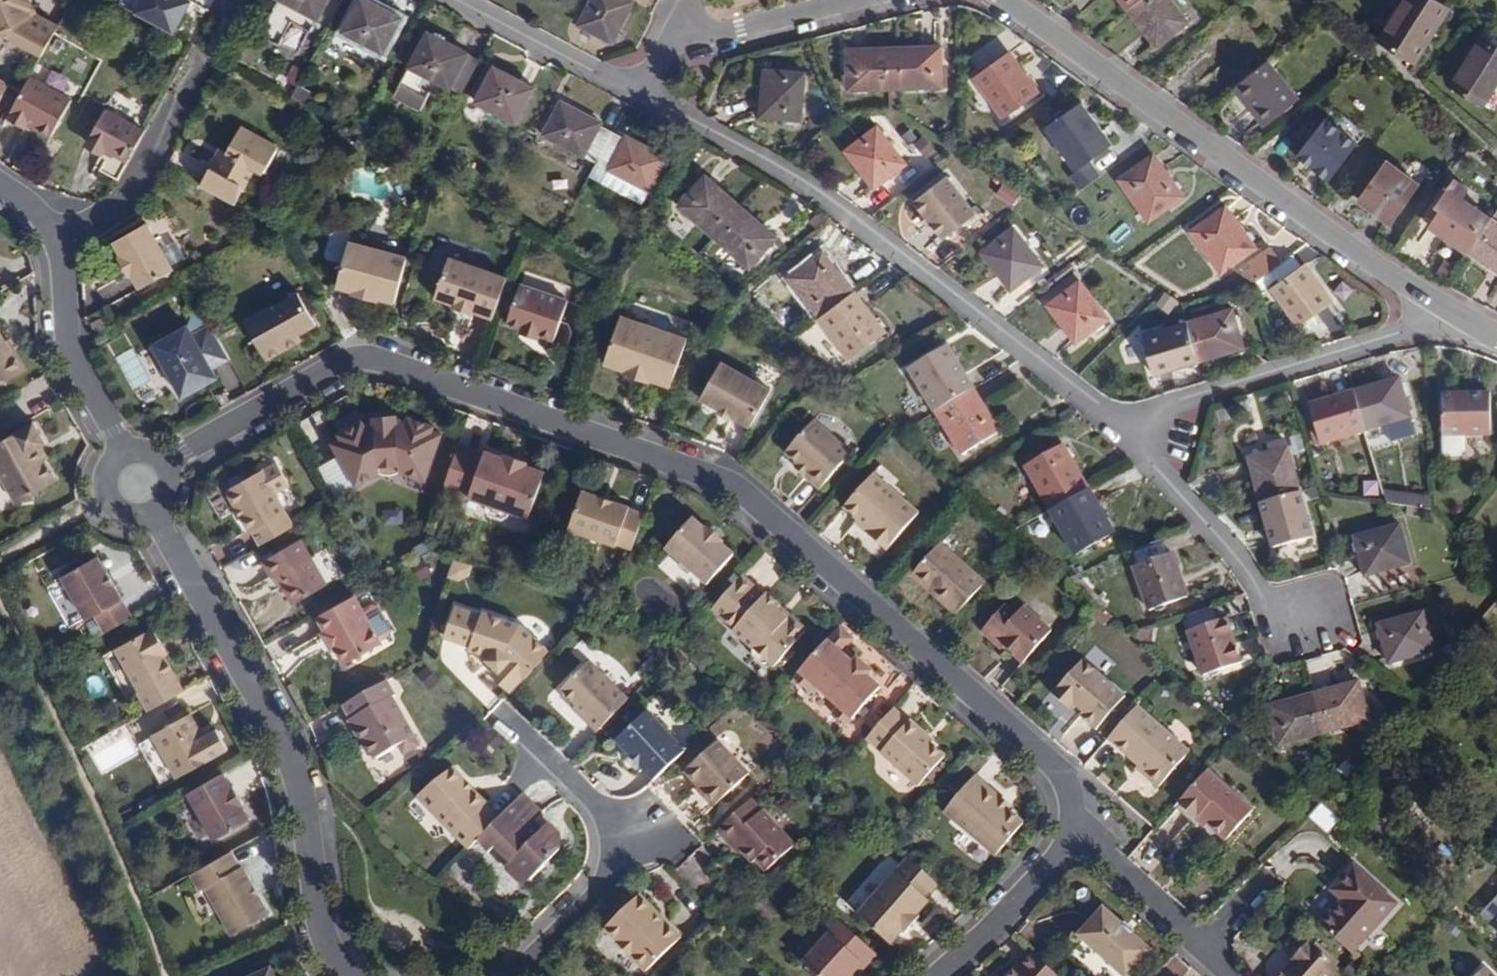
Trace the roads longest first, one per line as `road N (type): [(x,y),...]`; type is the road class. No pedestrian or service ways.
road 1 (residential): [(1077,826),(1060,766),(718,472),(375,358),(336,365),(138,485)]
road 2 (residential): [(641,89),(843,208),(1127,419)]
road 3 (residential): [(1006,0),(1459,317)]
road 4 (residential): [(353,975),(325,934),(296,760),(138,485)]
road 5 (residential): [(1127,419),(1459,317)]
road 6 (residential): [(517,975),(608,881),(619,849),(607,813),(510,720)]
road 7 (residential): [(1309,619),(1271,602),(1127,419)]
road 8 (residential): [(138,485),(69,348),(66,236)]
road 9 (residential): [(66,236),(123,205),(203,61)]
road 10 (residential): [(1230,975),(1077,826)]
road 11 (residential): [(935,975),(1059,858),(1077,826)]
road 12 (residential): [(462,0),(641,89)]
road 13 (residential): [(678,35),(855,0)]

